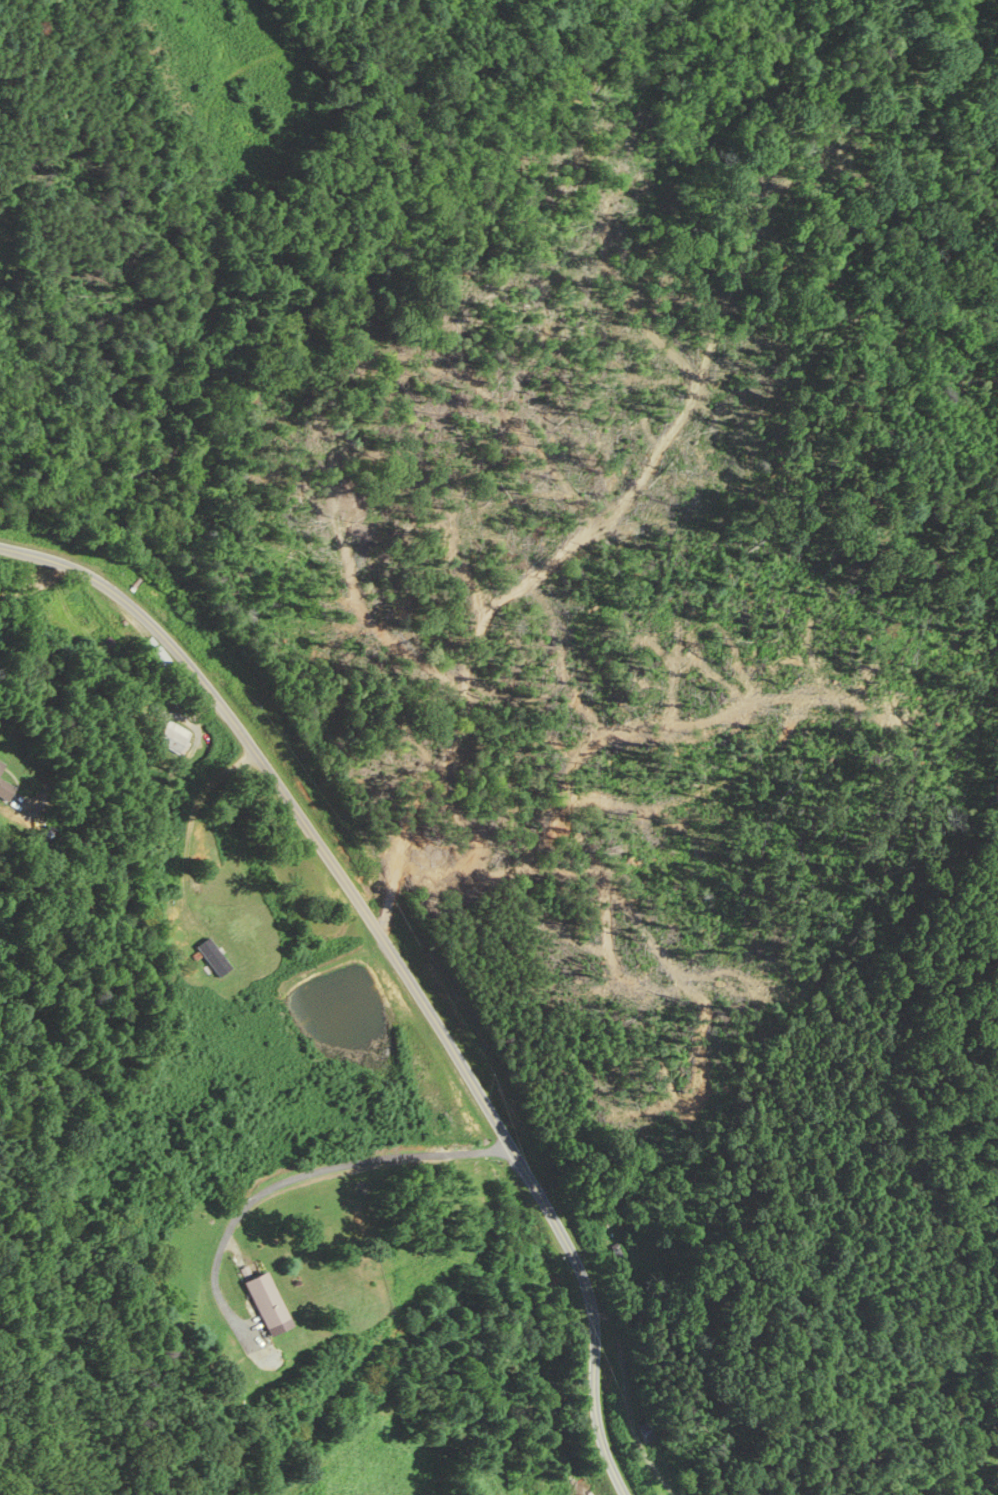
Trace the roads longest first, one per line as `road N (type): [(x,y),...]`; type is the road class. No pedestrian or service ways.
road 1 (residential): [(0,548),(101,584),(167,641),(239,730),(403,969),(580,1274),(595,1334),(596,1421),(625,1494)]

